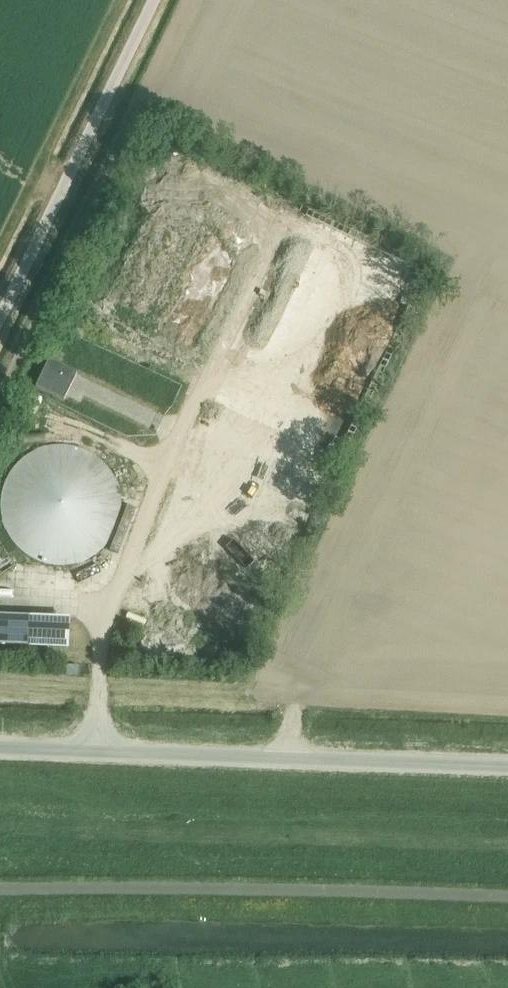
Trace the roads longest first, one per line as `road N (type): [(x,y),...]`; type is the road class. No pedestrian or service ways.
road 1 (unclassified): [(0,753),(507,769)]
road 2 (track): [(0,324),(157,0)]

